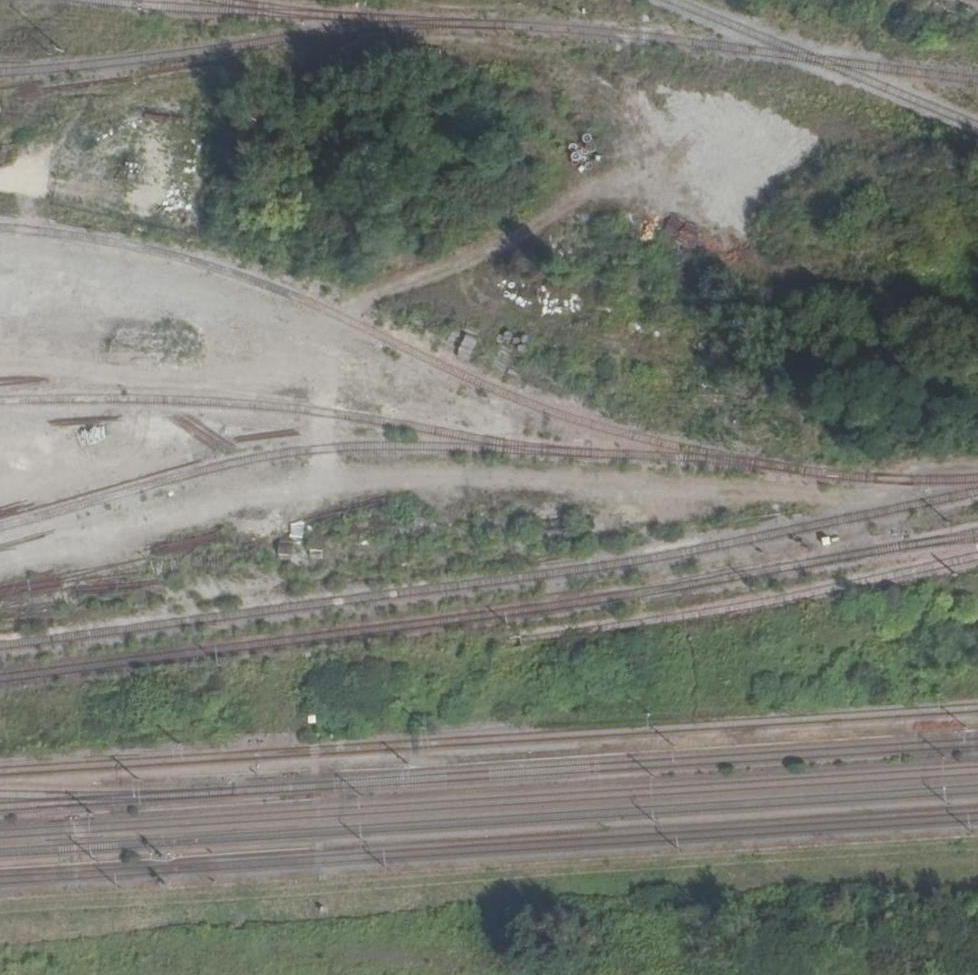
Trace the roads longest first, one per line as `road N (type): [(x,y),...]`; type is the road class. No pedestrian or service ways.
road 1 (track): [(977,458),(838,489),(572,469),(309,483),(0,552)]
road 2 (track): [(0,909),(977,843)]
road 3 (track): [(309,483),(324,449),(331,333),(348,306),(668,174)]

